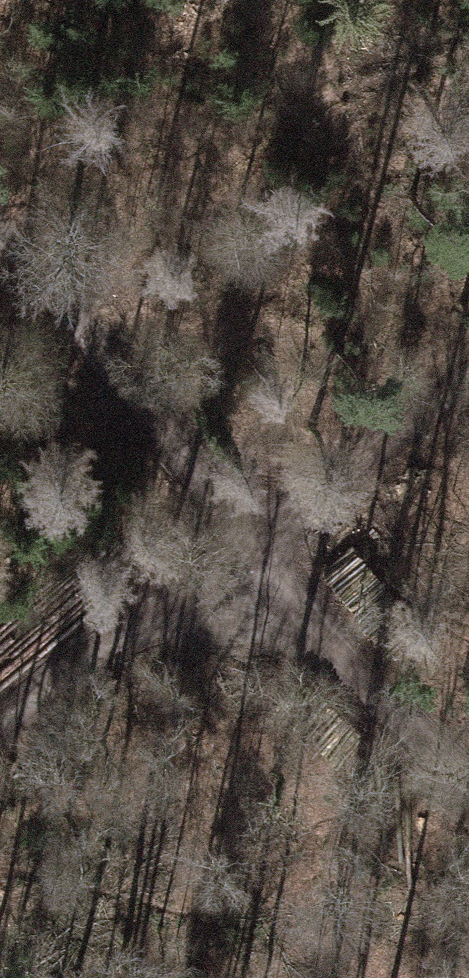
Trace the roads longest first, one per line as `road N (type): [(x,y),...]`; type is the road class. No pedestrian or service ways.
road 1 (track): [(0,238),(256,555)]
road 2 (track): [(256,555),(468,792)]
road 3 (track): [(0,707),(176,610),(256,555)]
road 4 (track): [(256,555),(468,384)]

